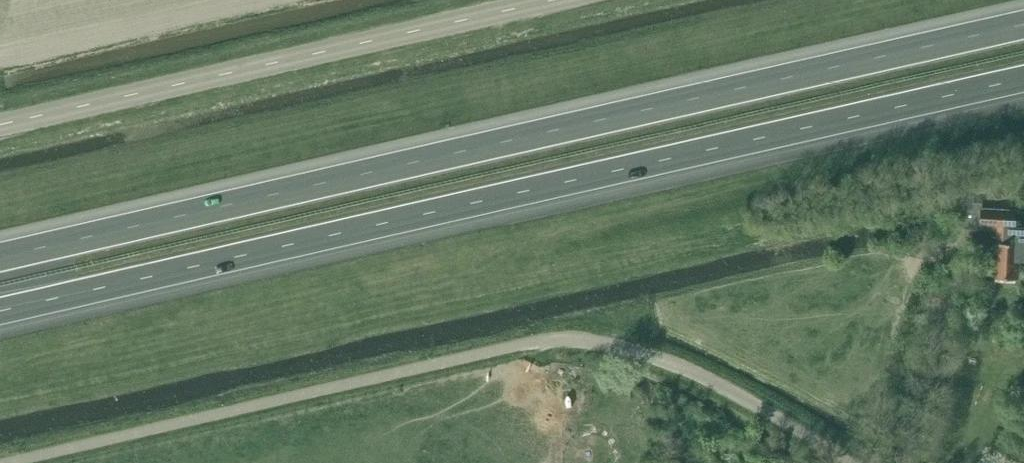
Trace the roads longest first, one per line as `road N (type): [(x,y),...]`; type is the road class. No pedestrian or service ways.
road 1 (motorway): [(0,312),(1023,79)]
road 2 (motorway): [(1023,26),(0,258)]
road 3 (secondary): [(0,124),(552,0)]
road 4 (unclassified): [(852,462),(734,393),(649,354)]

